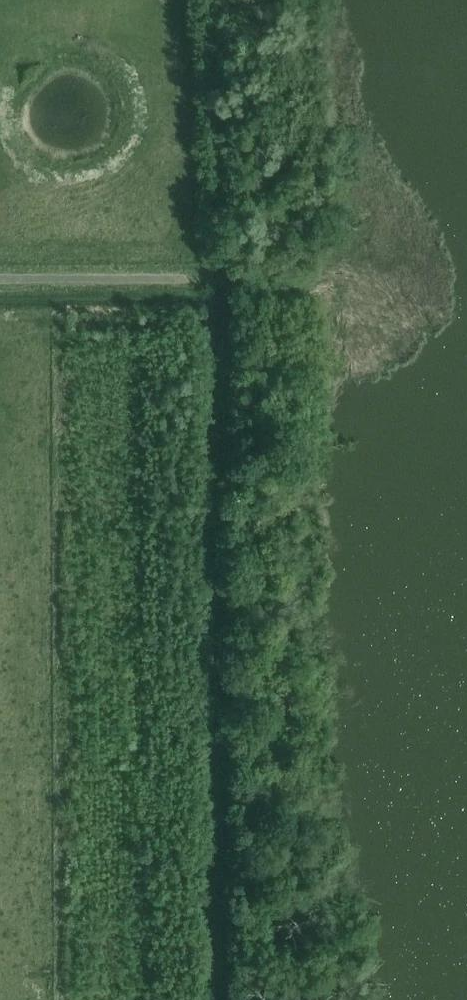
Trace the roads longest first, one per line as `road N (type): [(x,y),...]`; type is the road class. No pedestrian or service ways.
road 1 (track): [(225,281),(239,861)]
road 2 (track): [(225,281),(231,226),(299,132),(295,0)]
road 3 (unclassified): [(0,284),(225,281)]
road 4 (track): [(239,861),(239,999)]

